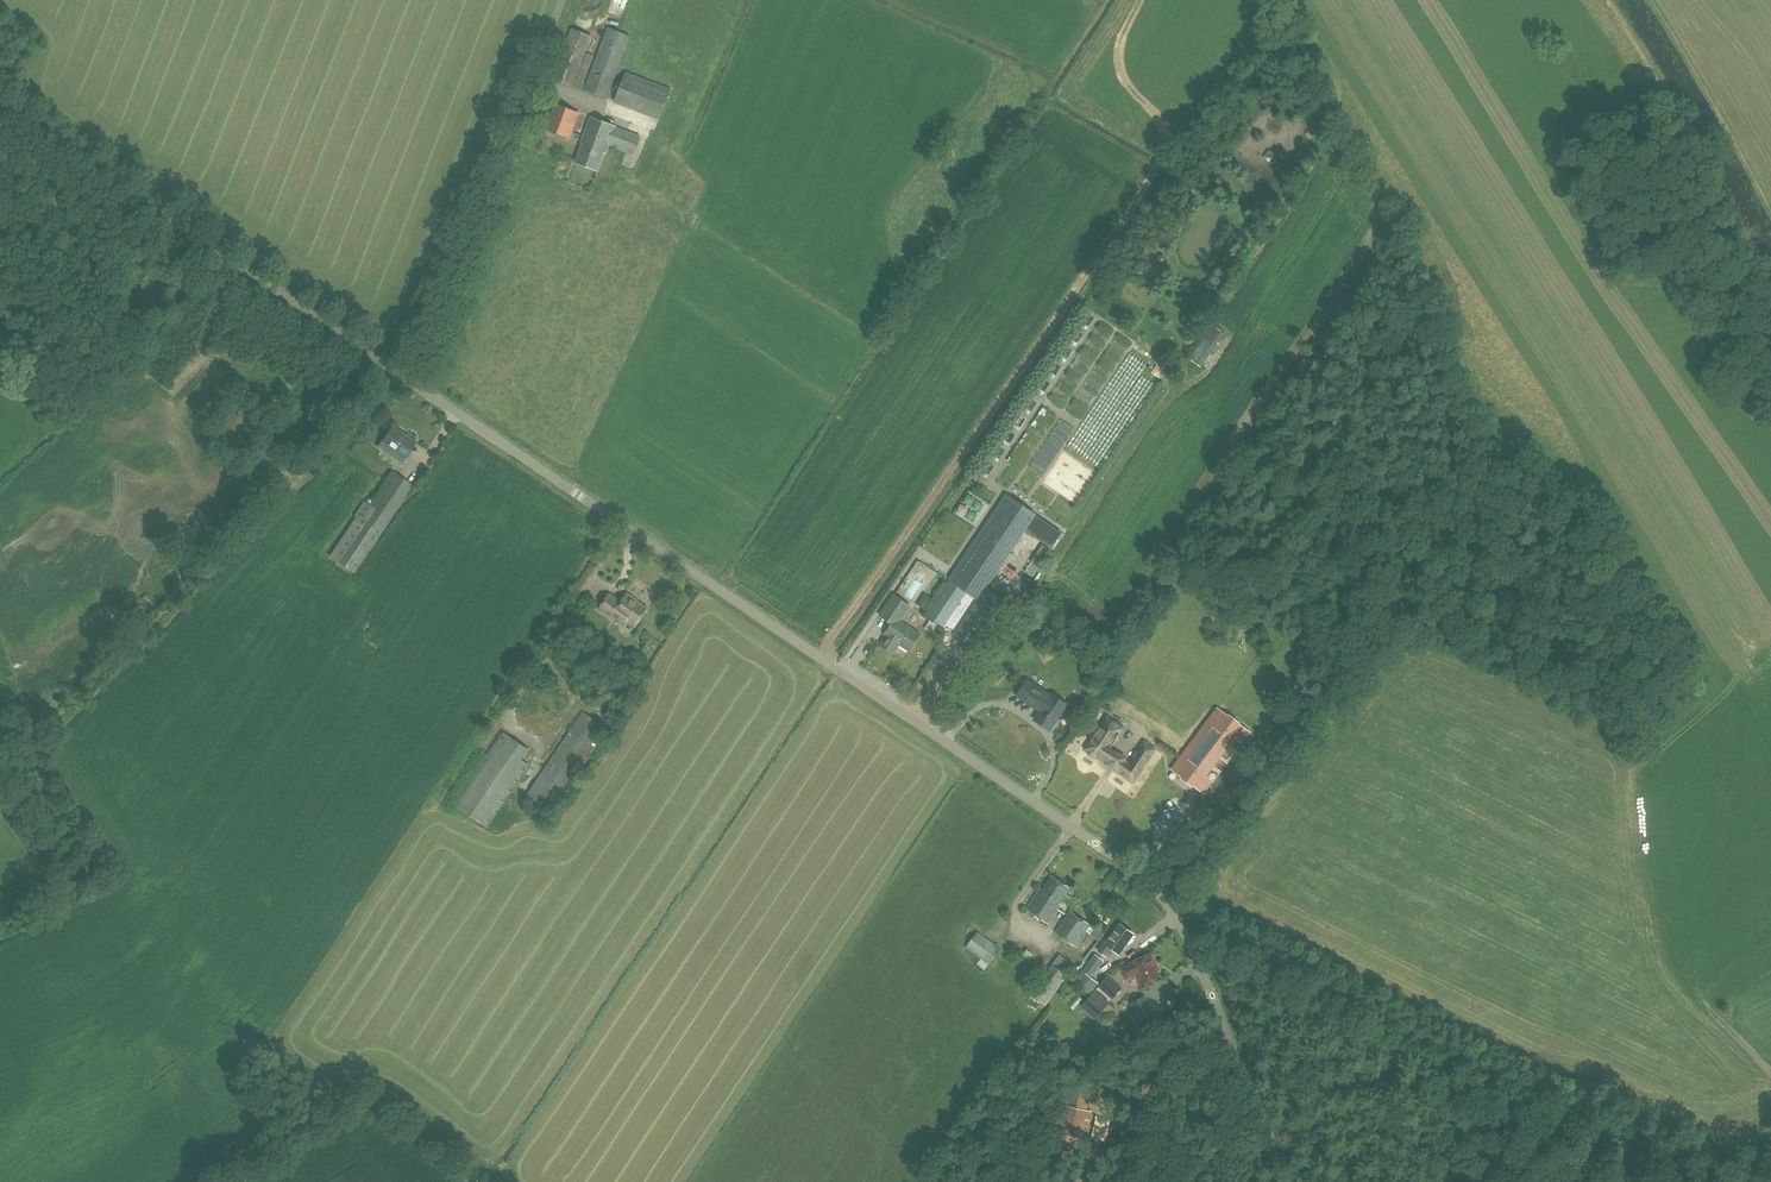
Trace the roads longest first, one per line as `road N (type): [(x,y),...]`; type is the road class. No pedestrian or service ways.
road 1 (unclassified): [(1295,1181),(1180,923),(1140,874),(0,103)]

